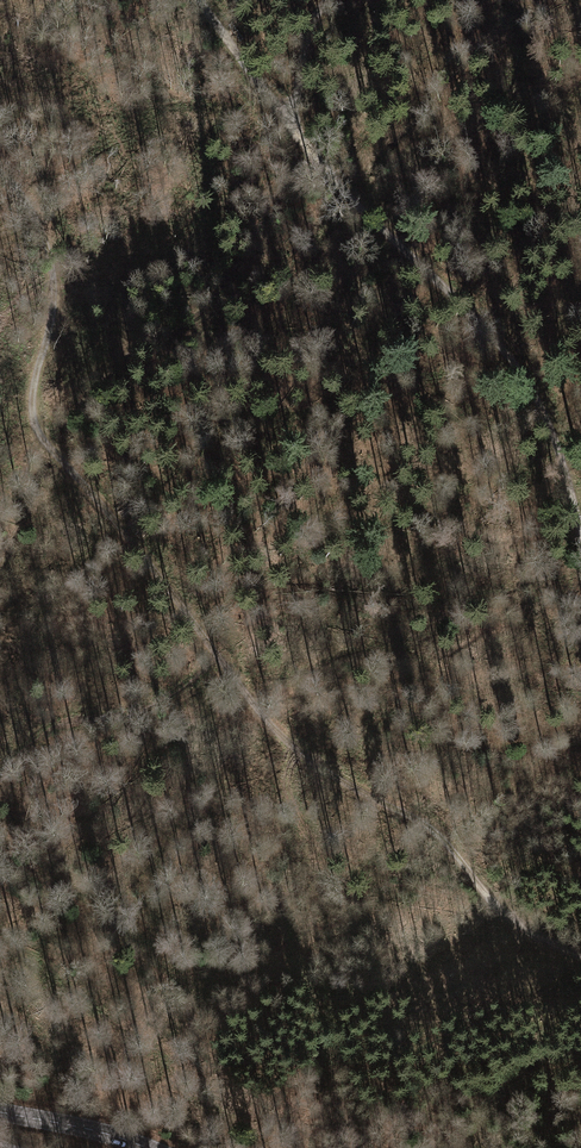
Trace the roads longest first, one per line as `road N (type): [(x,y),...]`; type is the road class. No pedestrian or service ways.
road 1 (track): [(580,955),(516,927),(439,834),(321,769),(269,724),(152,568),(41,439),(33,401),(53,314),(52,262),(34,210),(0,173)]
road 2 (track): [(580,529),(529,384),(347,193),(199,0)]
road 3 (tertiary): [(153,1147),(0,1111)]
road 4 (track): [(296,134),(302,57),(324,0)]

